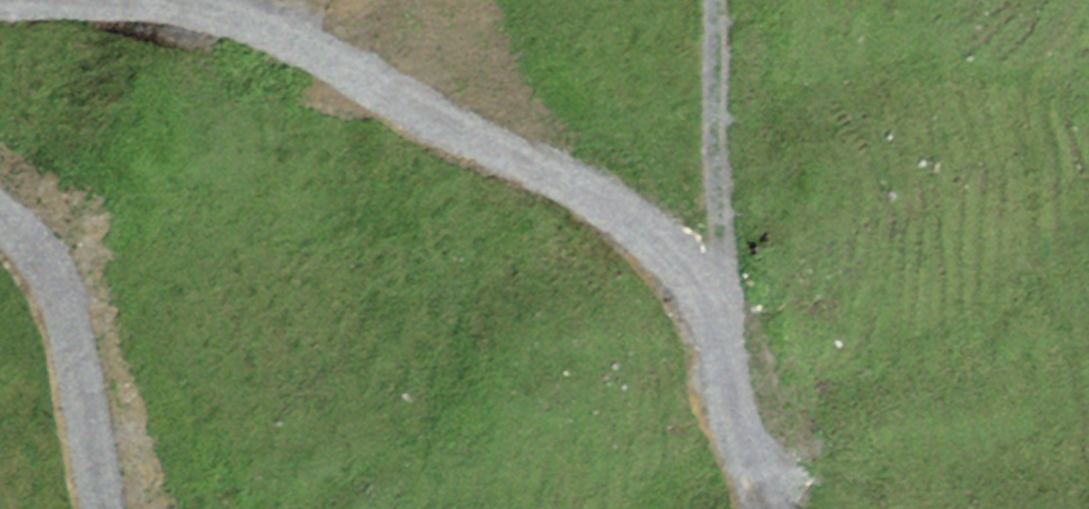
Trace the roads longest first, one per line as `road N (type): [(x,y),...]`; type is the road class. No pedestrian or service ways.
road 1 (track): [(719,309),(686,252),(605,191),(442,125),(315,33),(269,12),(207,0)]
road 2 (track): [(0,213),(61,286),(110,508)]
road 3 (track): [(719,309),(715,0)]
road 4 (track): [(773,508),(726,375),(719,309)]

